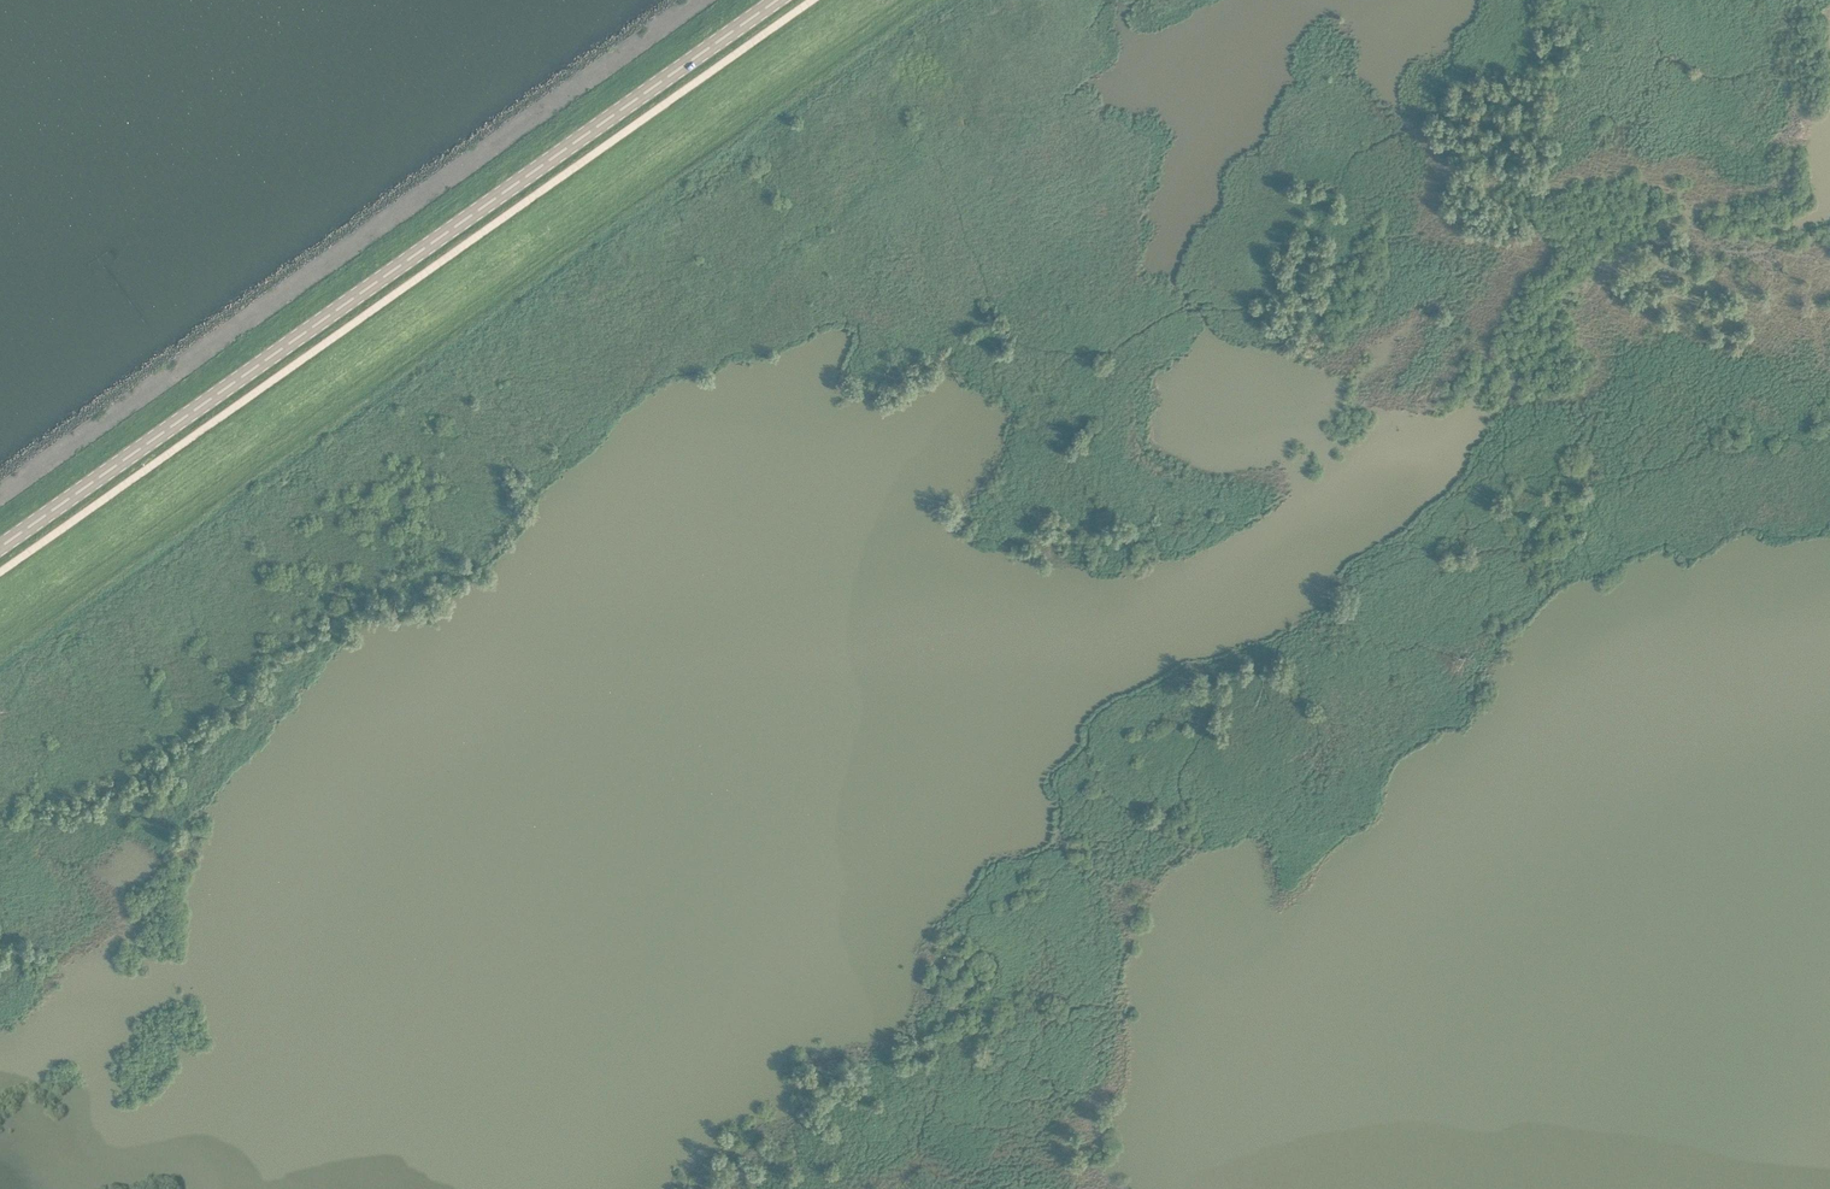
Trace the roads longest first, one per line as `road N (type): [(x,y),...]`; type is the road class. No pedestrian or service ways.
road 1 (secondary): [(0,498),(740,0)]

